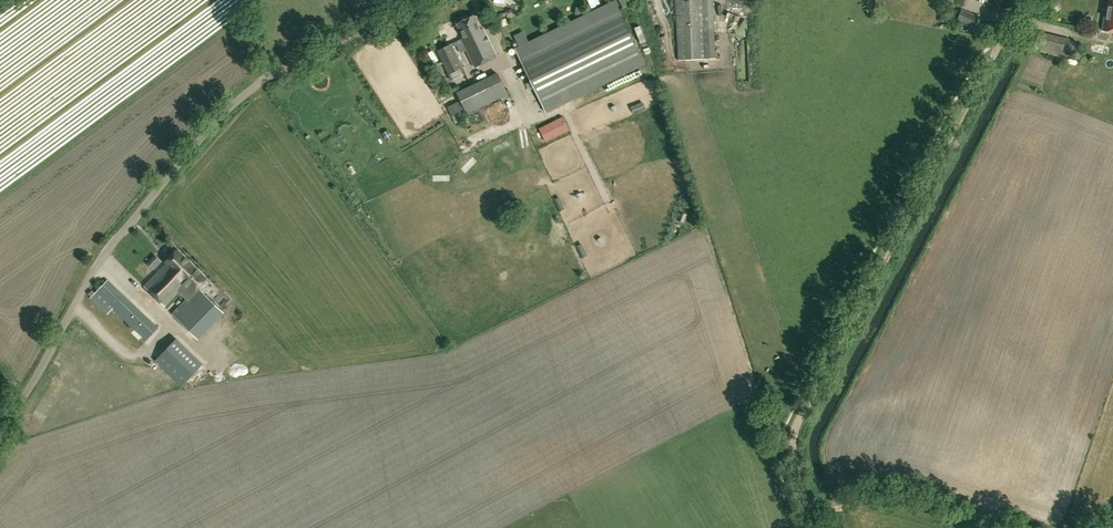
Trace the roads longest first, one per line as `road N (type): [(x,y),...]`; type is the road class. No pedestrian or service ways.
road 1 (unclassified): [(0,434),(117,237),(227,112),(280,70),(429,0)]
road 2 (track): [(1002,38),(793,428),(815,527)]

